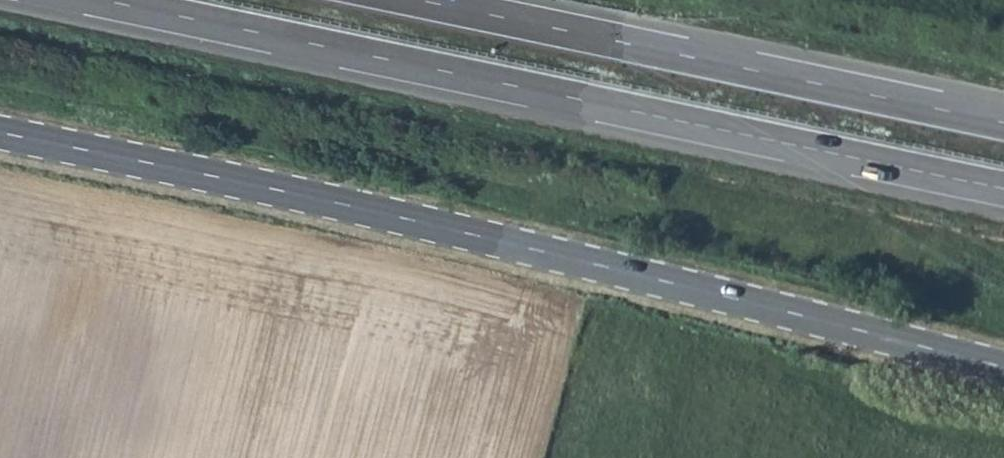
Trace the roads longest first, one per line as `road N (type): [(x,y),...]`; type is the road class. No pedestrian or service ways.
road 1 (tertiary): [(0,136),(1003,366)]
road 2 (trunk): [(101,0),(1003,189)]
road 3 (trunk): [(1003,122),(419,0)]

